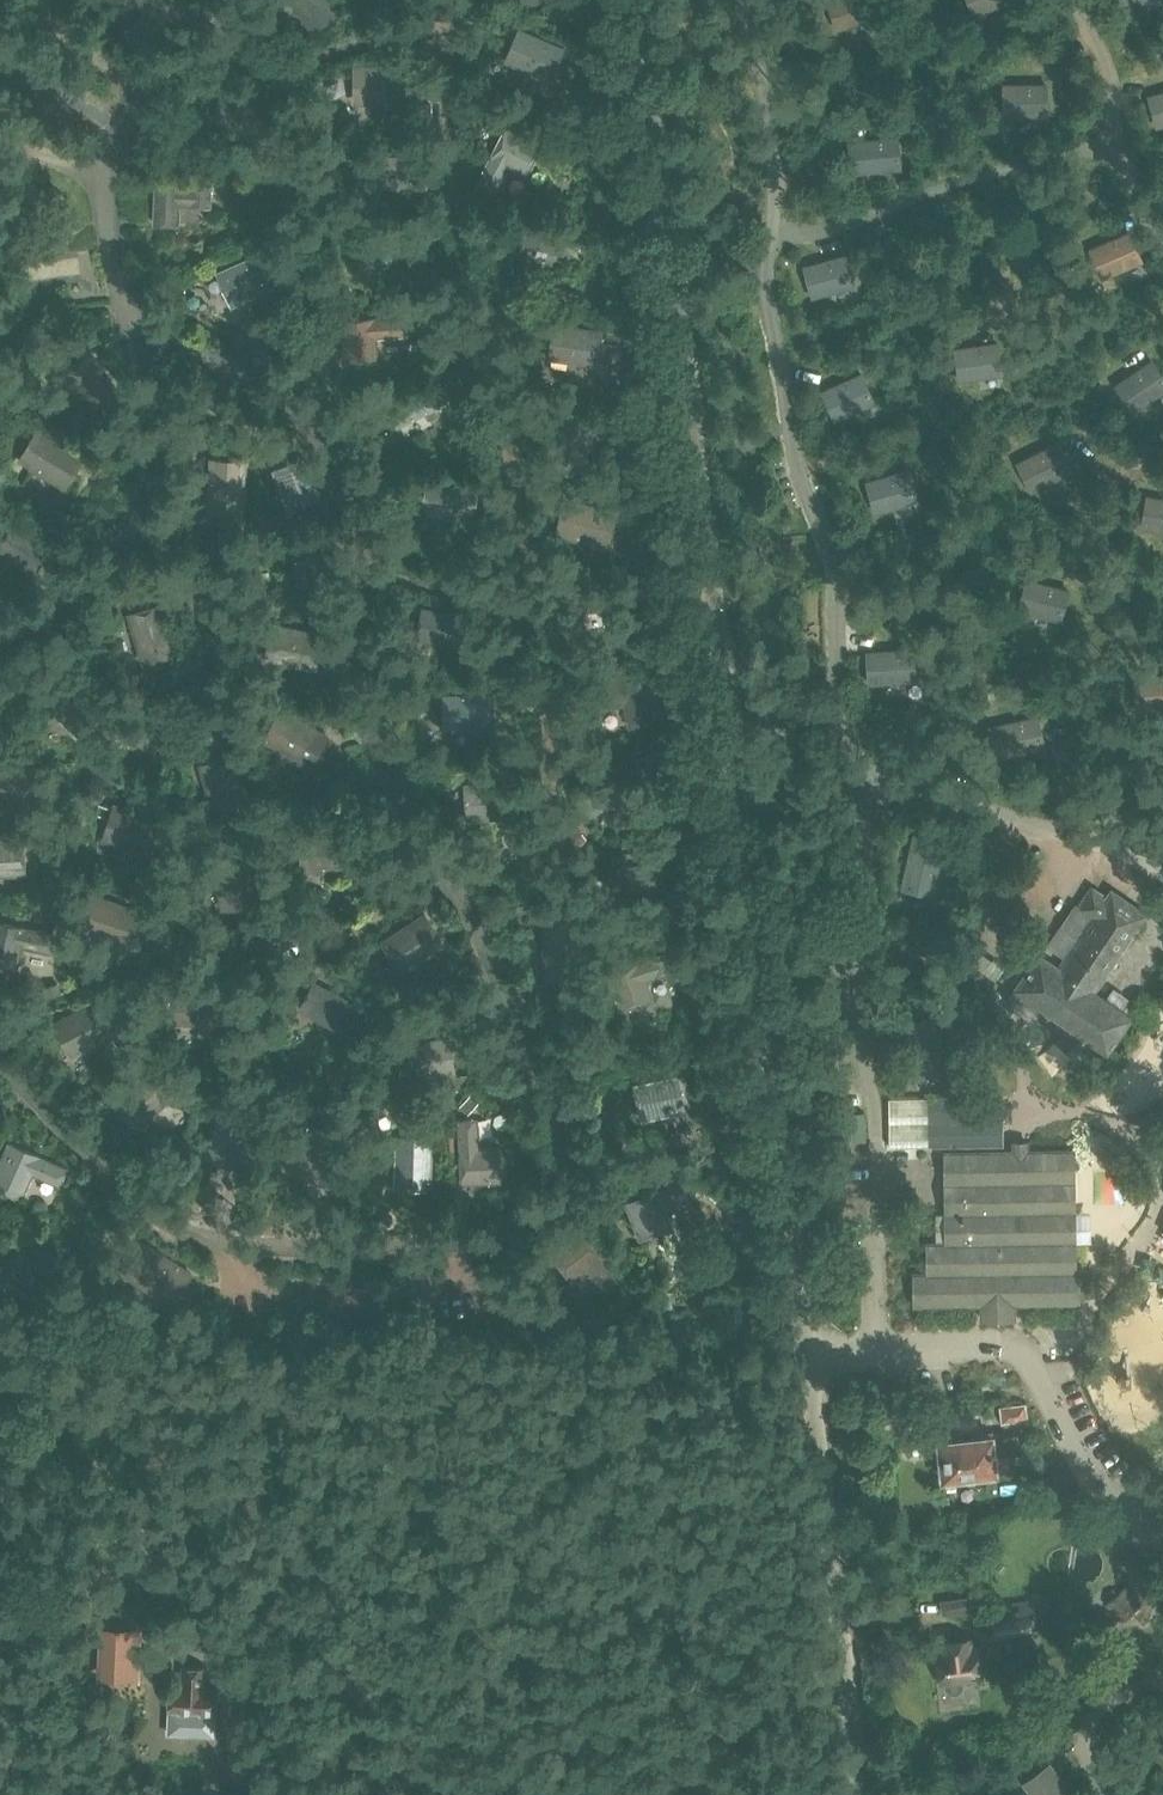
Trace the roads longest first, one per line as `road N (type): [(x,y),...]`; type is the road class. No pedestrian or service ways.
road 1 (unclassified): [(863,1794),(642,0)]

